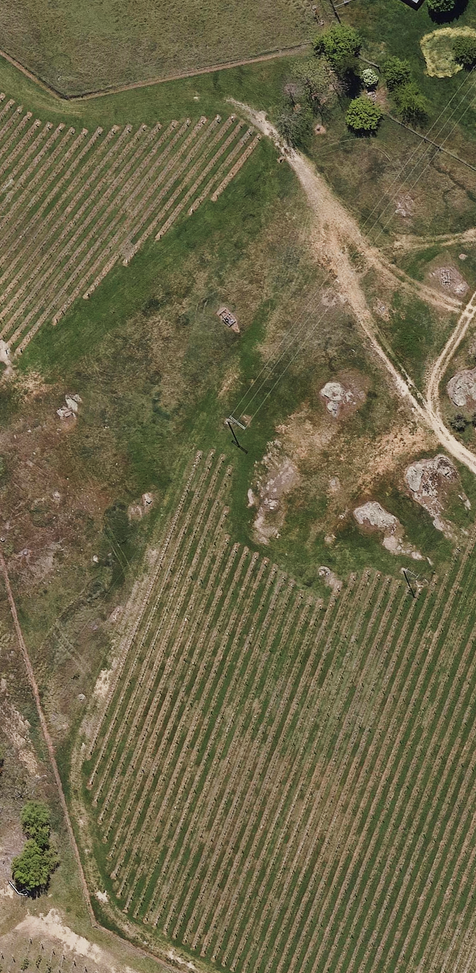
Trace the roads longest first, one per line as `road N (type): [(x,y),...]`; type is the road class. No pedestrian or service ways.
road 1 (track): [(209,972),(105,905),(76,794),(76,756),(210,410)]
road 2 (track): [(0,76),(60,113),(210,96),(240,103),(267,122),(392,276),(475,314)]
road 3 (track): [(329,205),(353,301),(438,428),(475,461)]
road 4 (track): [(0,929),(27,906),(136,972)]
road 5 (track): [(438,428),(433,389),(475,316)]

